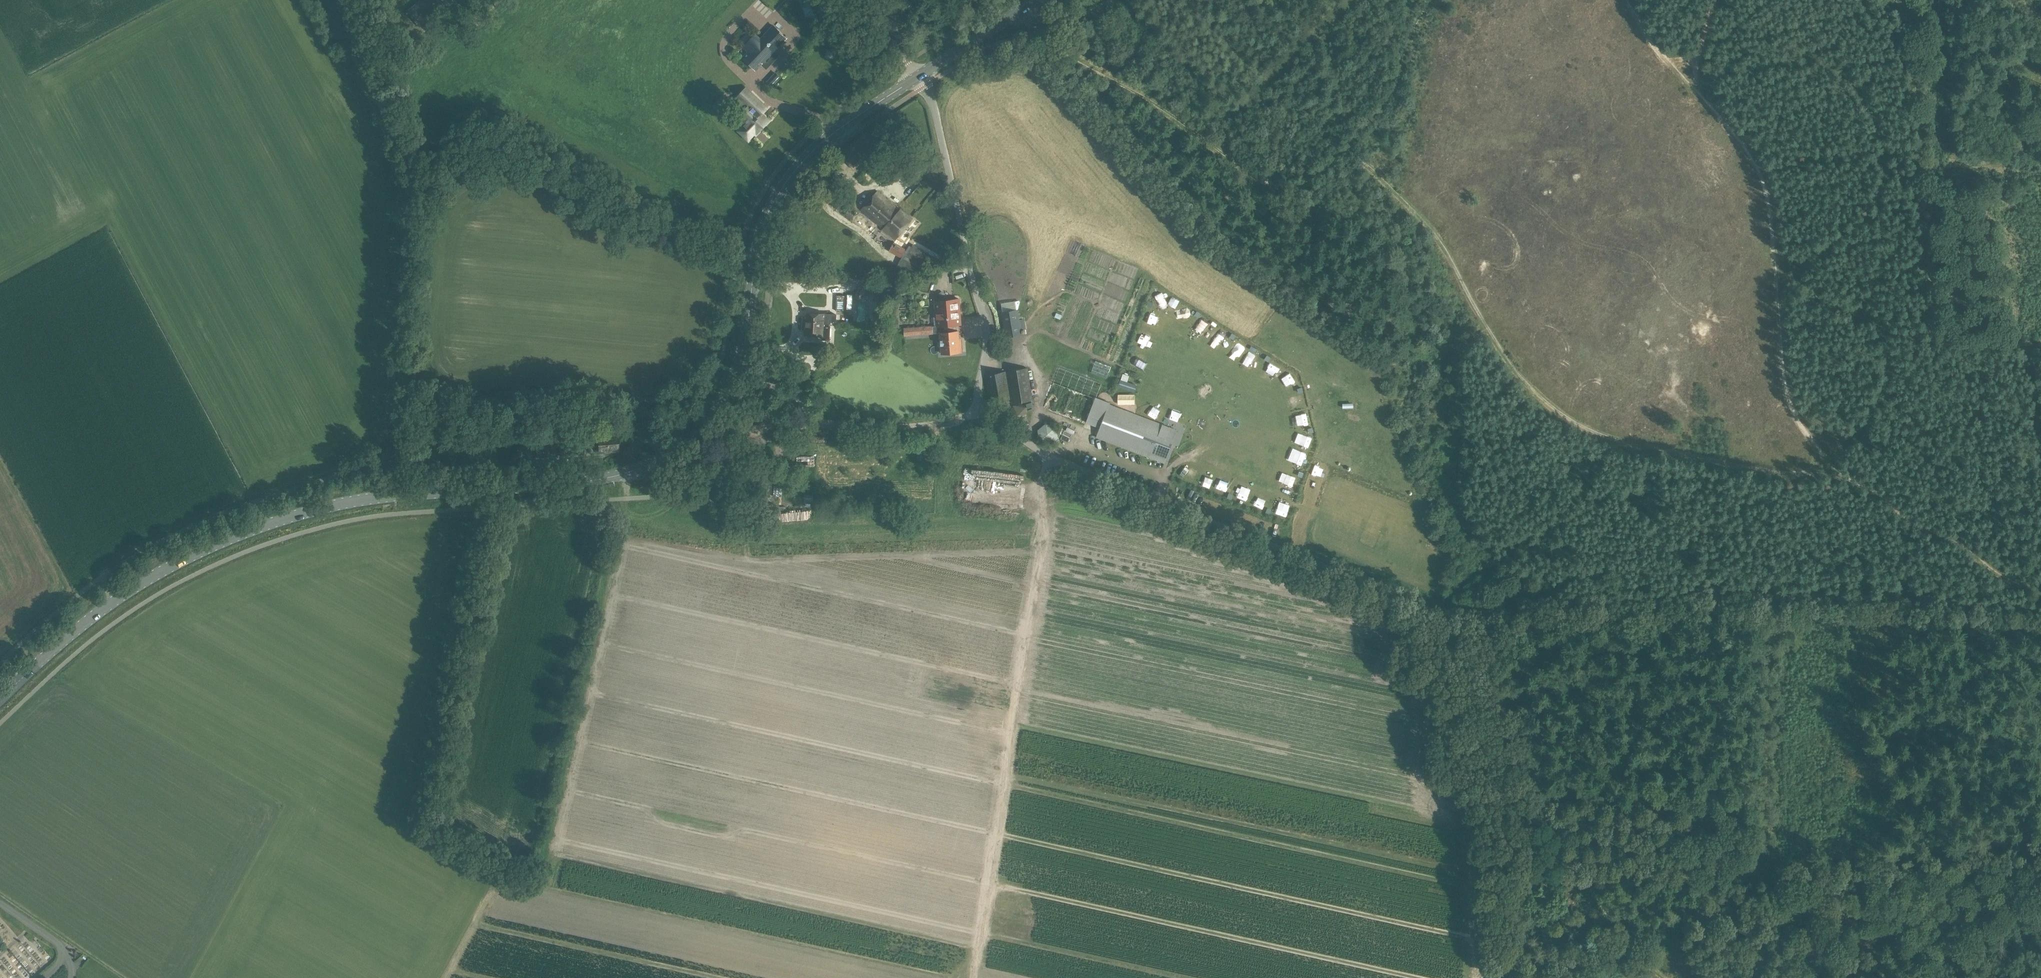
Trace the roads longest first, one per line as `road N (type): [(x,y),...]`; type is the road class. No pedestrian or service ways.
road 1 (unclassified): [(1517,977),(1491,631),(1478,619),(1430,611),(1067,463),(995,419),(979,392),(984,319),(934,106),(918,77)]
road 2 (secondary): [(0,700),(114,601),(248,532),(352,502),(594,481),(663,457),(710,418),(736,375),(758,241),(785,184),(814,149),(918,77)]
road 3 (track): [(1348,148),(1420,218),(1516,372),(1563,417),(1649,448),(1785,473),(1839,474),(2040,593)]
road 4 (track): [(1624,0),(1763,178),(1784,388),(1790,410),(1839,474)]
road 5 (track): [(1514,869),(1741,877),(2040,837)]
road 6 (track): [(1348,148),(1296,186),(1259,182),(1186,123),(1061,48),(1021,10)]
road 7 (track): [(552,846),(630,499)]
road 8 (track): [(985,408),(944,424),(789,429),(731,460)]
road 9 (track): [(1348,148),(1396,87),(1430,0)]
road 10 (track): [(2040,878),(1940,954),(1930,972)]
road 11 (secondary): [(918,77),(1036,0)]
road 12 (track): [(1667,977),(1631,943),(1591,874)]

